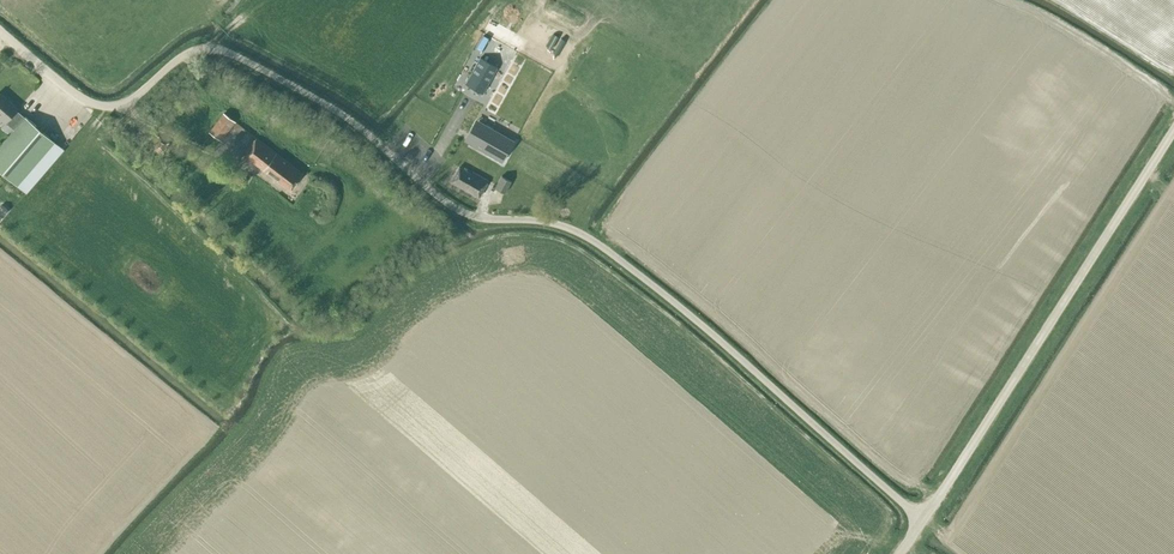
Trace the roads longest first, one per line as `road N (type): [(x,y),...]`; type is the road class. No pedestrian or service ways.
road 1 (unclassified): [(923,519),(717,337),(569,226),(462,211),(329,105),(218,48),(182,56),(130,100),(101,104),(77,94),(0,30)]
road 2 (unclassified): [(923,519),(1173,128)]

